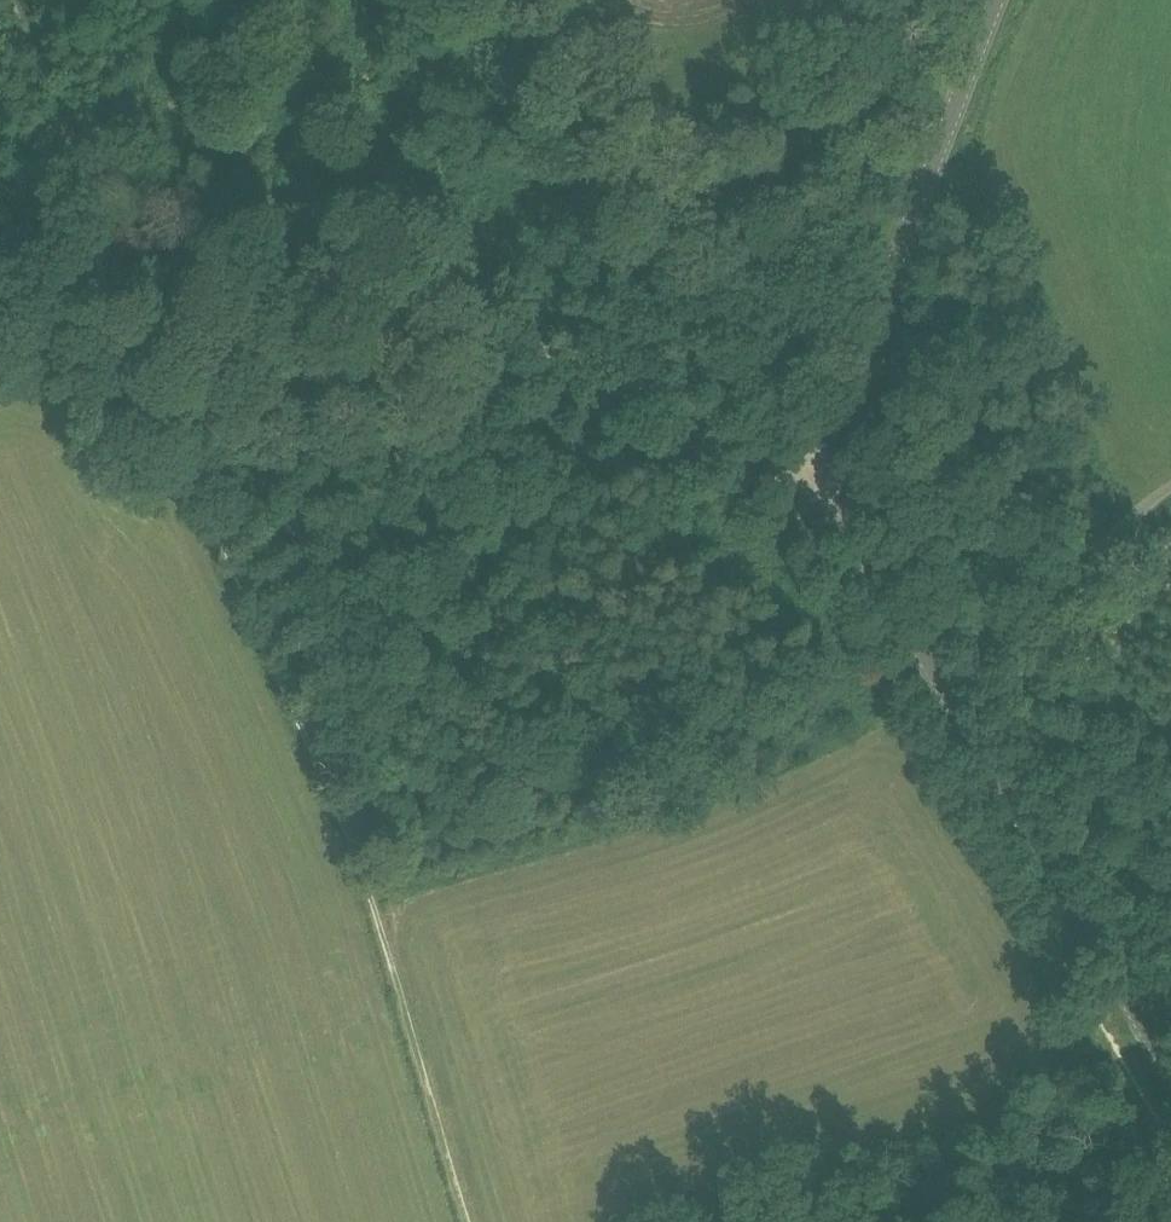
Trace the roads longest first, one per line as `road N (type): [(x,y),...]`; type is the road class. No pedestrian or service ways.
road 1 (unclassified): [(1170,1080),(881,578),(848,467),(858,369),(997,0)]
road 2 (track): [(111,332),(335,325),(546,349),(656,386),(713,422)]
road 3 (track): [(817,474),(535,0)]

